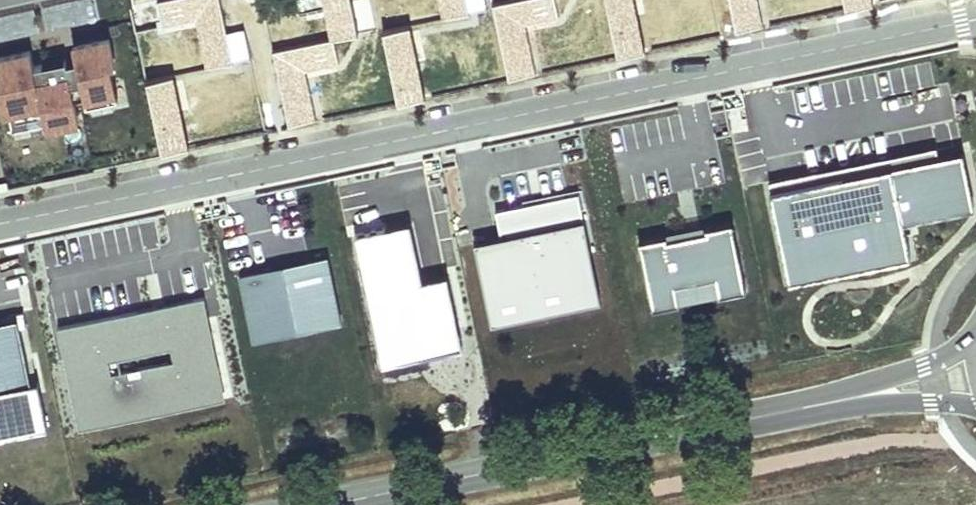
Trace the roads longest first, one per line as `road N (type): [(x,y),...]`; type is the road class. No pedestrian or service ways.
road 1 (residential): [(975,25),(0,225)]
road 2 (secondary): [(305,504),(843,398)]
road 3 (secondary): [(975,339),(843,398)]
road 4 (secondary): [(843,398),(975,411)]

